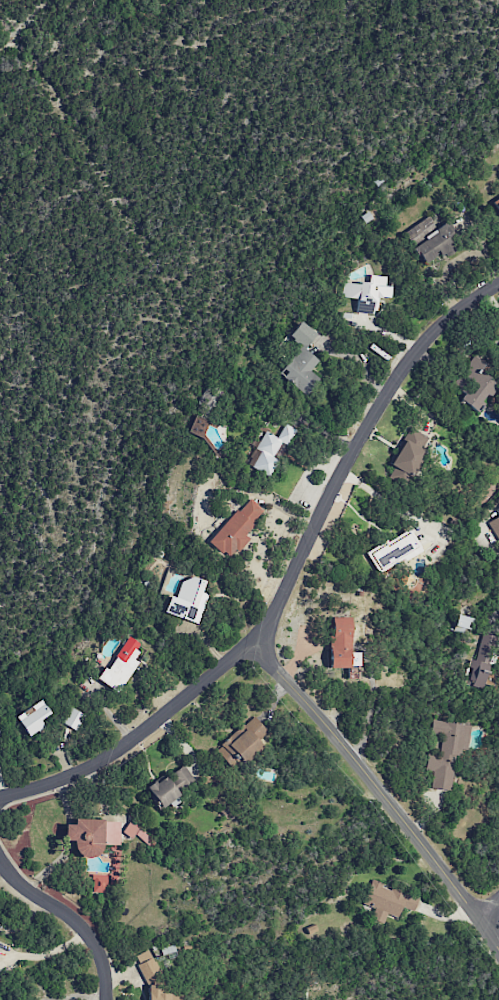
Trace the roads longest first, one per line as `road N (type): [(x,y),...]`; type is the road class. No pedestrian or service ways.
road 1 (residential): [(498,282),(443,317),(388,388),(281,598),(249,641),(88,766),(0,795)]
road 2 (residential): [(498,951),(375,787),(249,641)]
road 3 (residential): [(110,999),(109,972),(84,925),(32,892),(0,858)]

